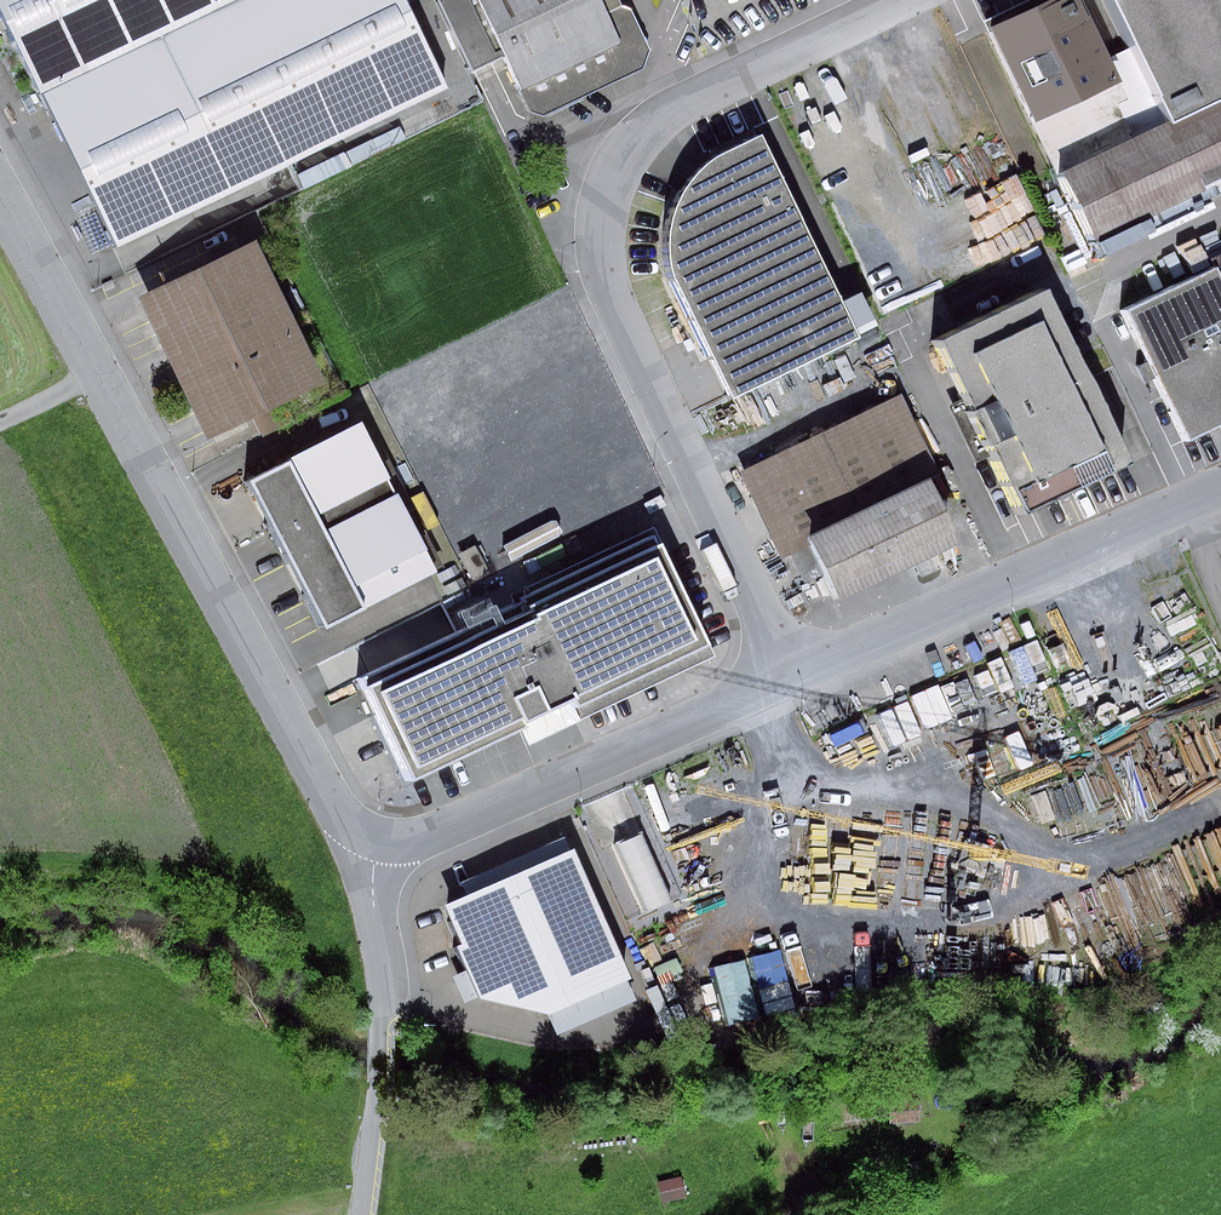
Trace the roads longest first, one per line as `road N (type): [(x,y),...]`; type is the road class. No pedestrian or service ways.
road 1 (residential): [(897,0),(661,117),(623,165),(609,210),(620,296),(800,677)]
road 2 (unclassified): [(367,870),(338,796),(103,371)]
road 3 (residential): [(367,870),(800,677)]
road 4 (residential): [(800,677),(1220,489)]
road 5 (unclassified): [(366,1214),(383,1096),(386,992),(367,870)]
road 6 (unclassified): [(103,371),(0,191)]

